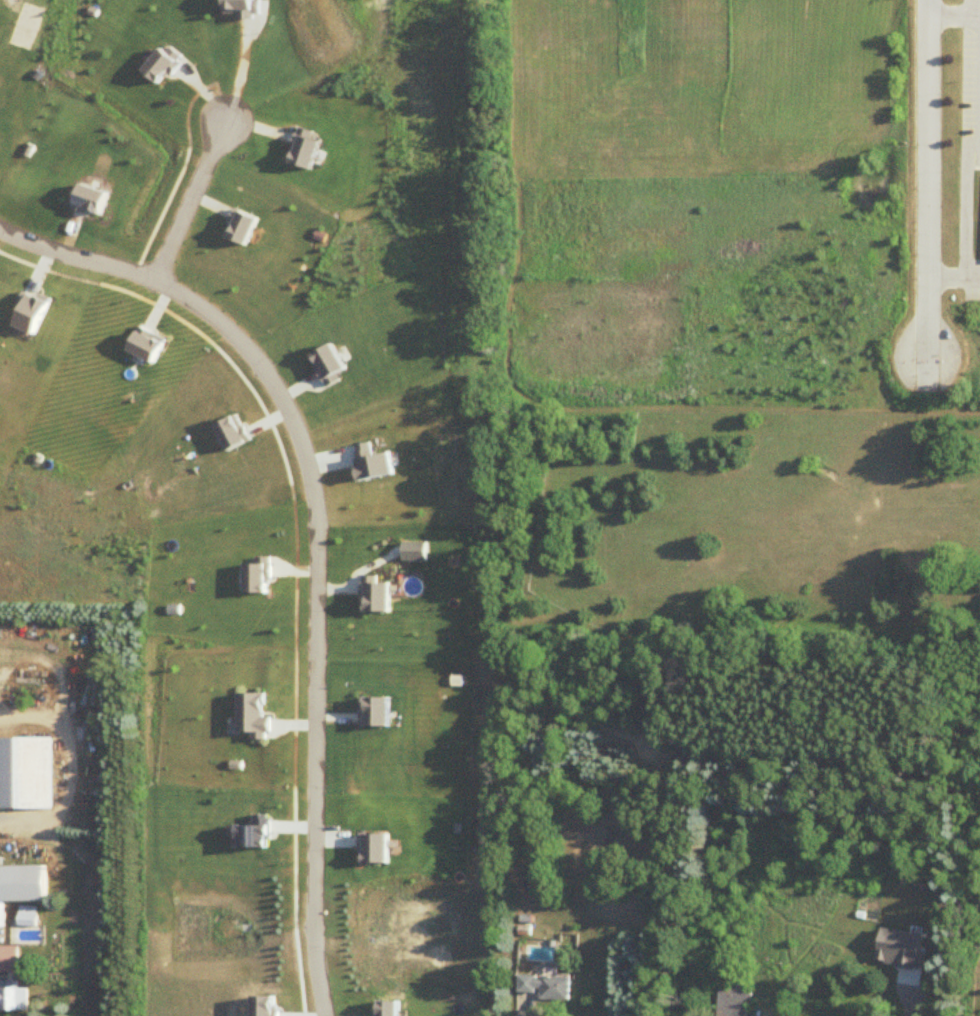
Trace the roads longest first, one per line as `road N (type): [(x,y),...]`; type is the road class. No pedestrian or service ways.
road 1 (residential): [(0,231),(149,279),(210,318),(262,373),(297,438),(319,512),(310,944),(322,1015)]
road 2 (residential): [(924,0),(926,351)]
road 3 (residential): [(220,123),(149,279)]

